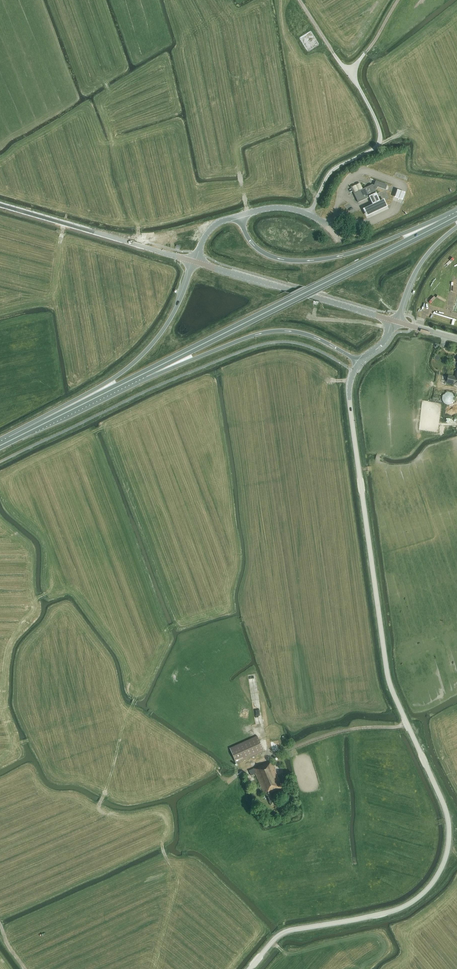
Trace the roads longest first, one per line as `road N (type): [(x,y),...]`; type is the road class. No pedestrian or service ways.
road 1 (unclassified): [(249,968),(286,932),(408,904),(435,879),(448,846),(443,803),(387,670),(350,401),(359,363)]
road 2 (trunk): [(456,216),(131,380)]
road 3 (trunk): [(195,262),(176,309),(139,358),(0,443)]
road 4 (trunk): [(456,214),(355,252),(299,261),(259,250),(240,216)]
road 5 (trunk): [(131,380),(272,331),(315,338),(359,363)]
road 6 (tertiary): [(392,320),(195,262)]
road 7 (tertiary): [(195,262),(0,205)]
road 8 (trunk): [(131,380),(0,446)]

